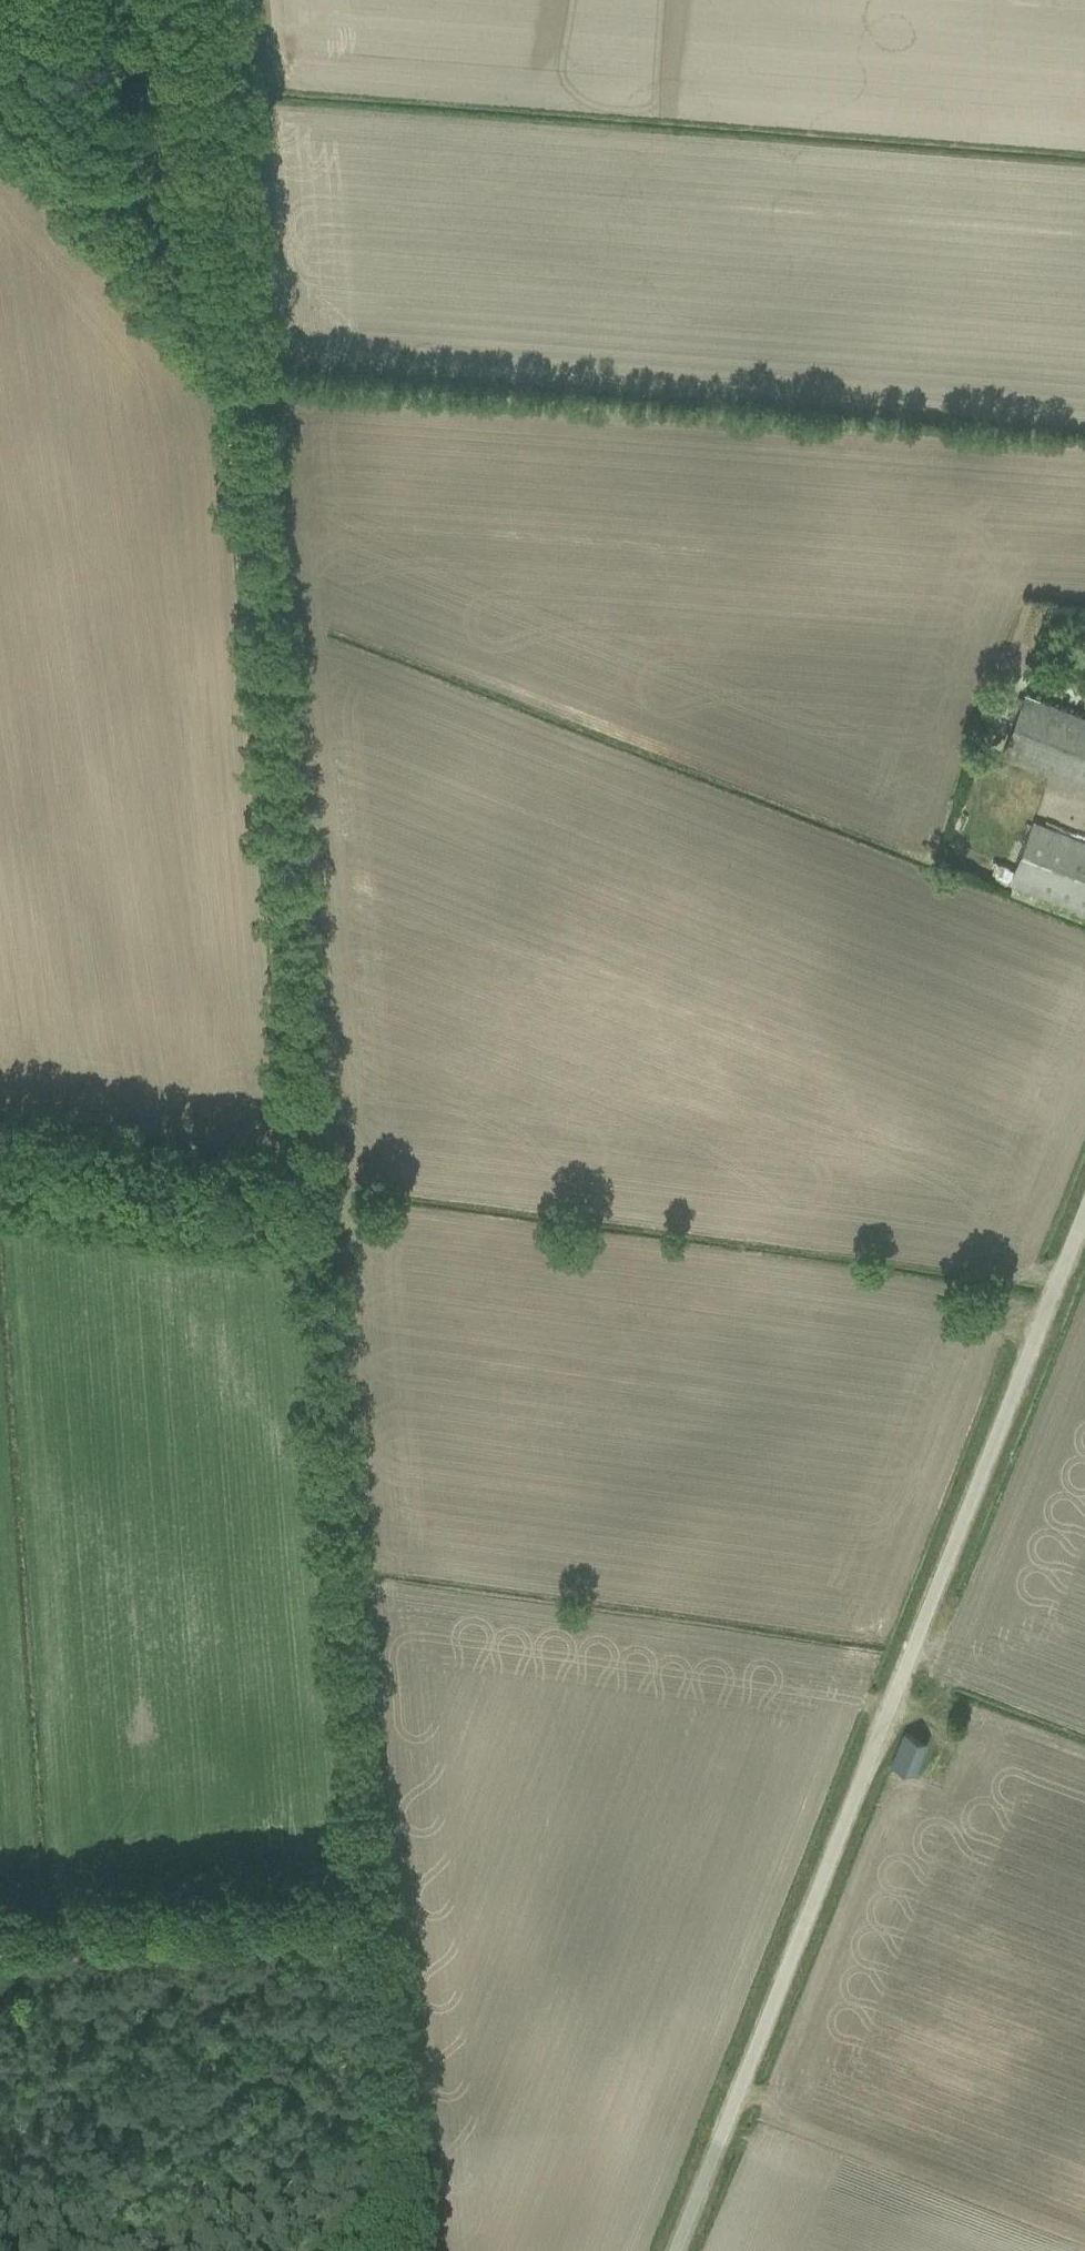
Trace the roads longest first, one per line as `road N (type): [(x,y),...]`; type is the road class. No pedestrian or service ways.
road 1 (unclassified): [(1084,1221),(675,2250)]

